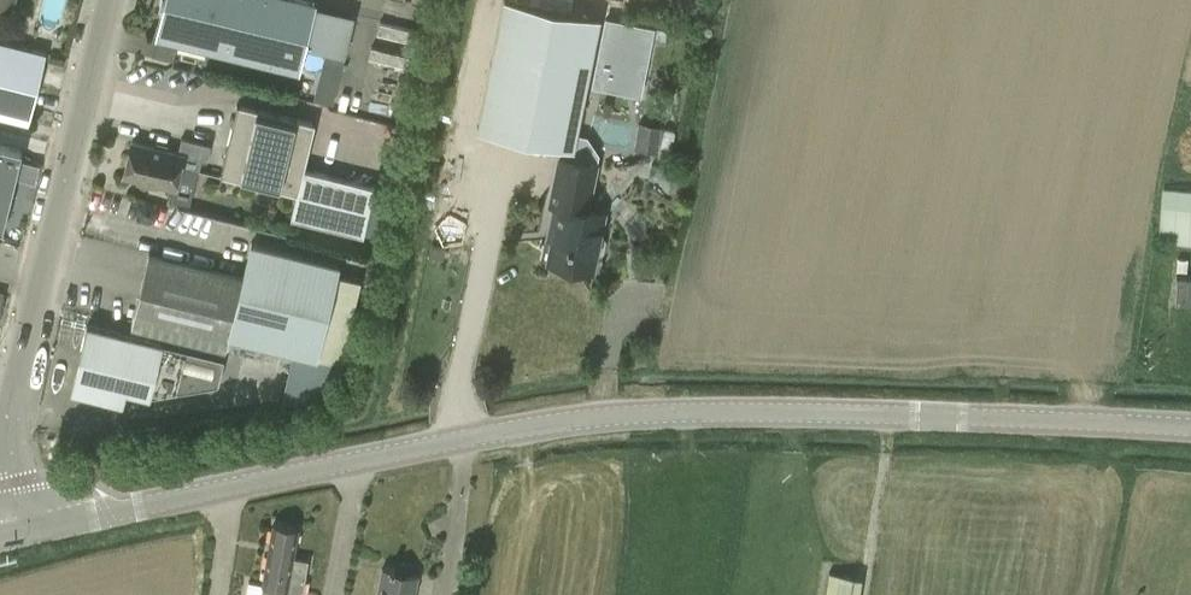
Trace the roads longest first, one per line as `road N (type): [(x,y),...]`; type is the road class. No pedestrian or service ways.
road 1 (tertiary): [(20,532),(540,427),(884,414),(1190,432)]
road 2 (unclassified): [(20,532),(4,422),(105,0)]

